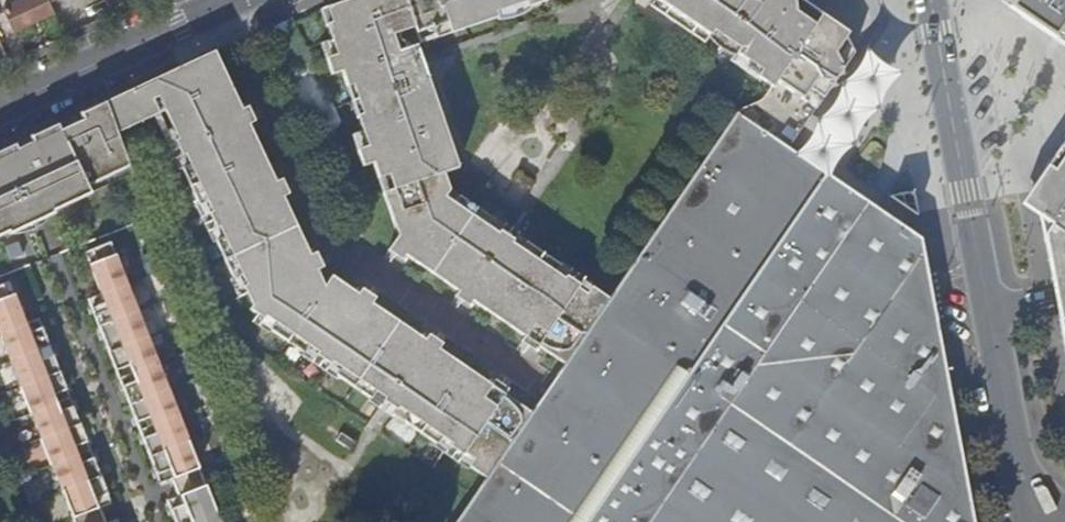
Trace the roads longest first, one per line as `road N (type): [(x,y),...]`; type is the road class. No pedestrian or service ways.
road 1 (residential): [(222,5),(325,245),(538,389)]
road 2 (residential): [(932,0),(988,308)]
road 3 (residential): [(222,5),(0,105)]
road 4 (residential): [(988,308),(1017,458)]

